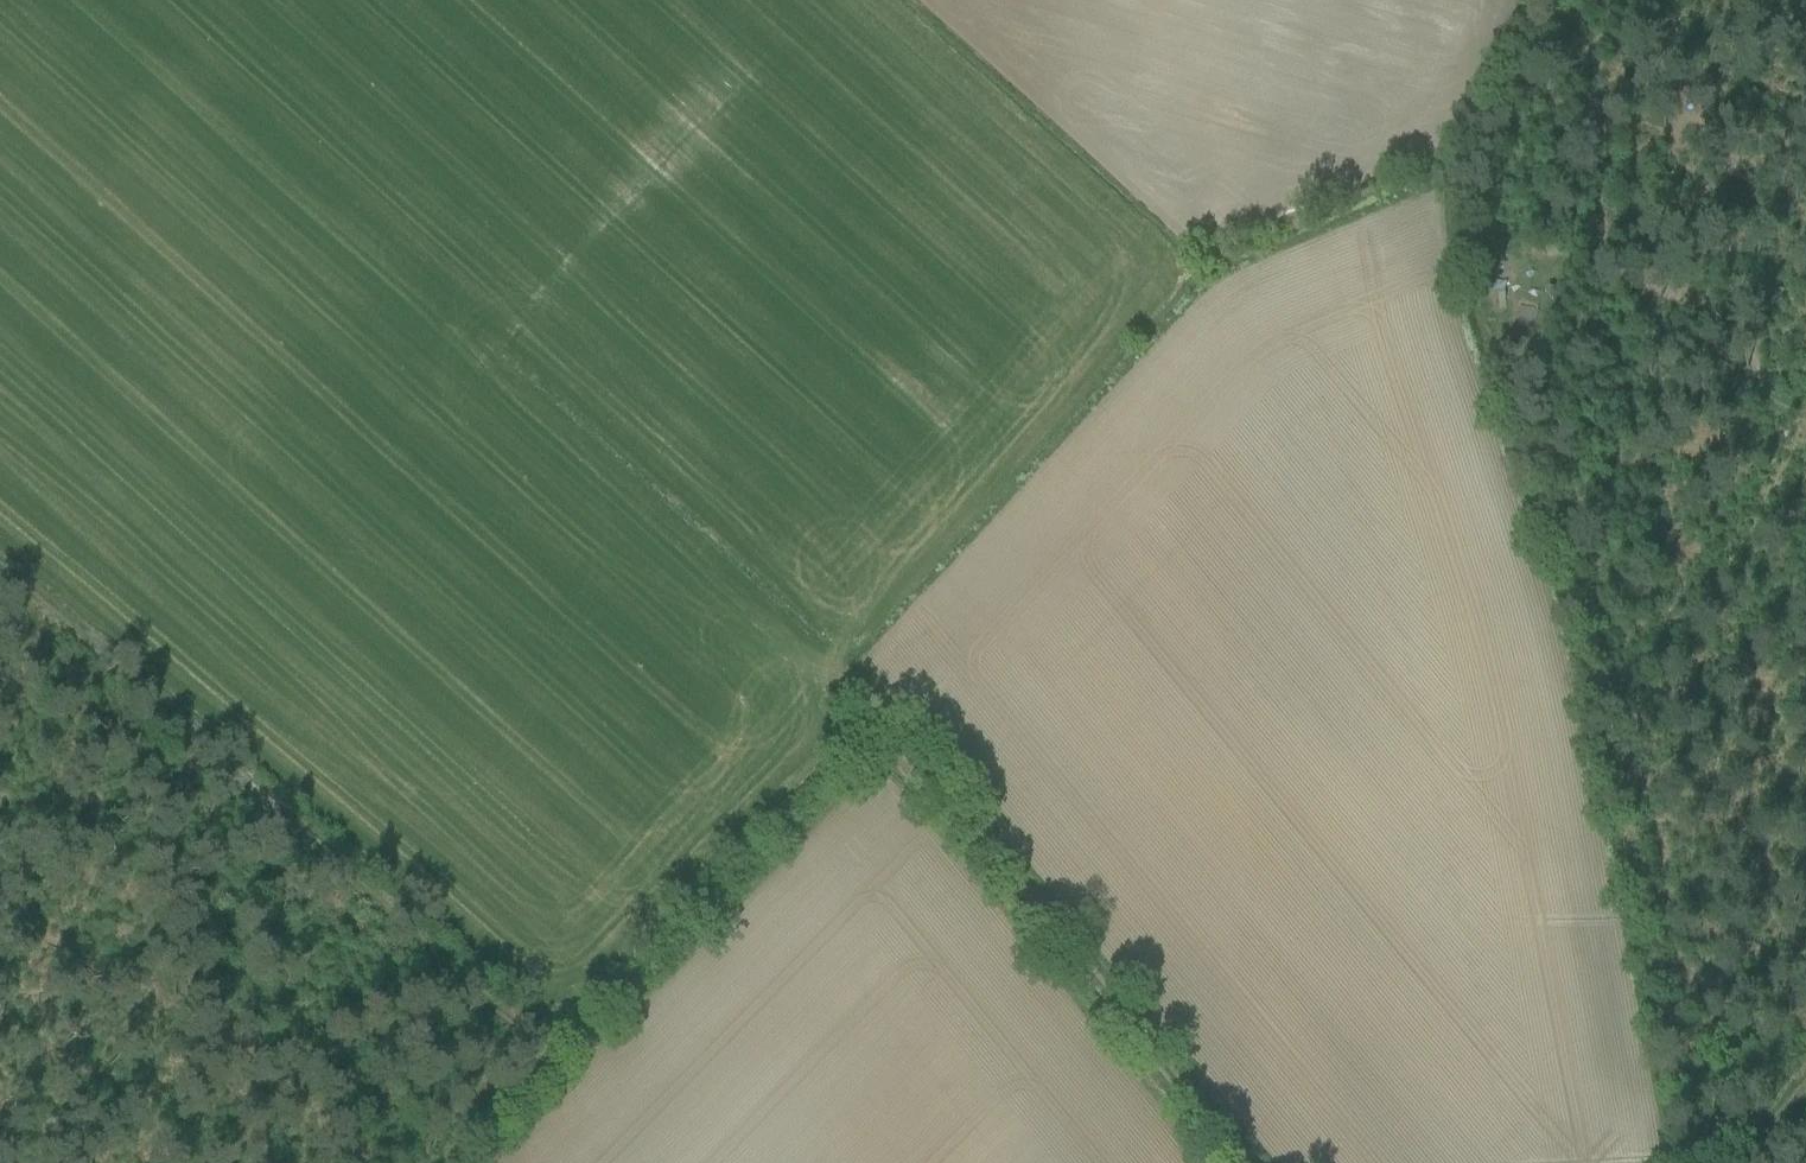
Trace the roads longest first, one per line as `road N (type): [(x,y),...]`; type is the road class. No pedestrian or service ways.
road 1 (track): [(0,572),(545,1062),(445,1162)]
road 2 (track): [(1241,1162),(835,667)]
road 3 (track): [(1805,420),(1756,397),(1757,359),(1705,299),(1684,305),(1634,294),(1615,271),(1571,269)]

